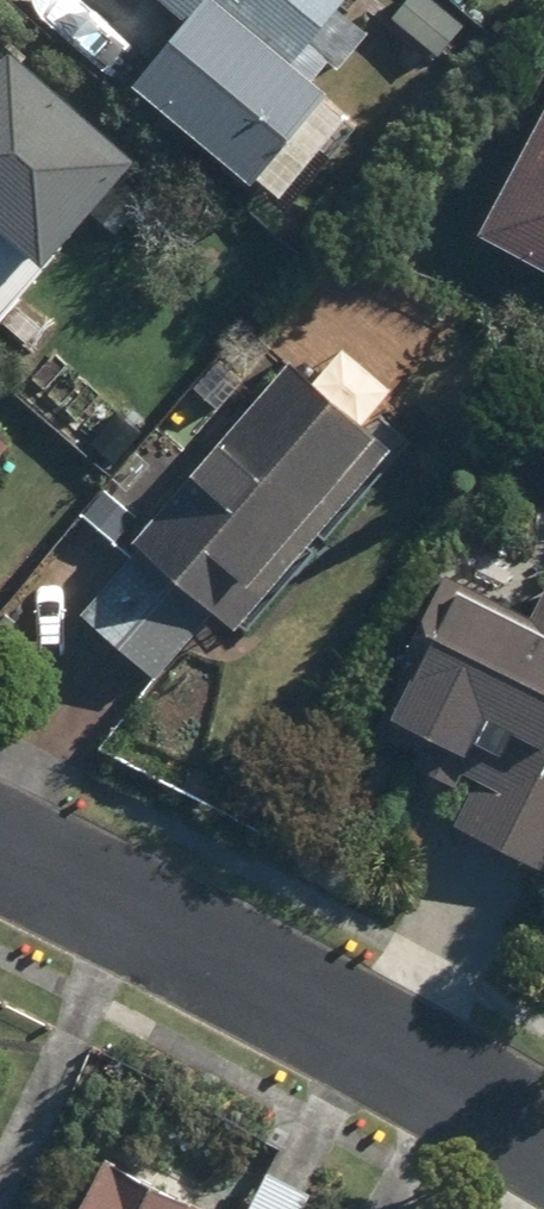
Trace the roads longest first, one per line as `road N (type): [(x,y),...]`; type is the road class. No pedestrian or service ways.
road 1 (residential): [(0,859),(543,1146)]

